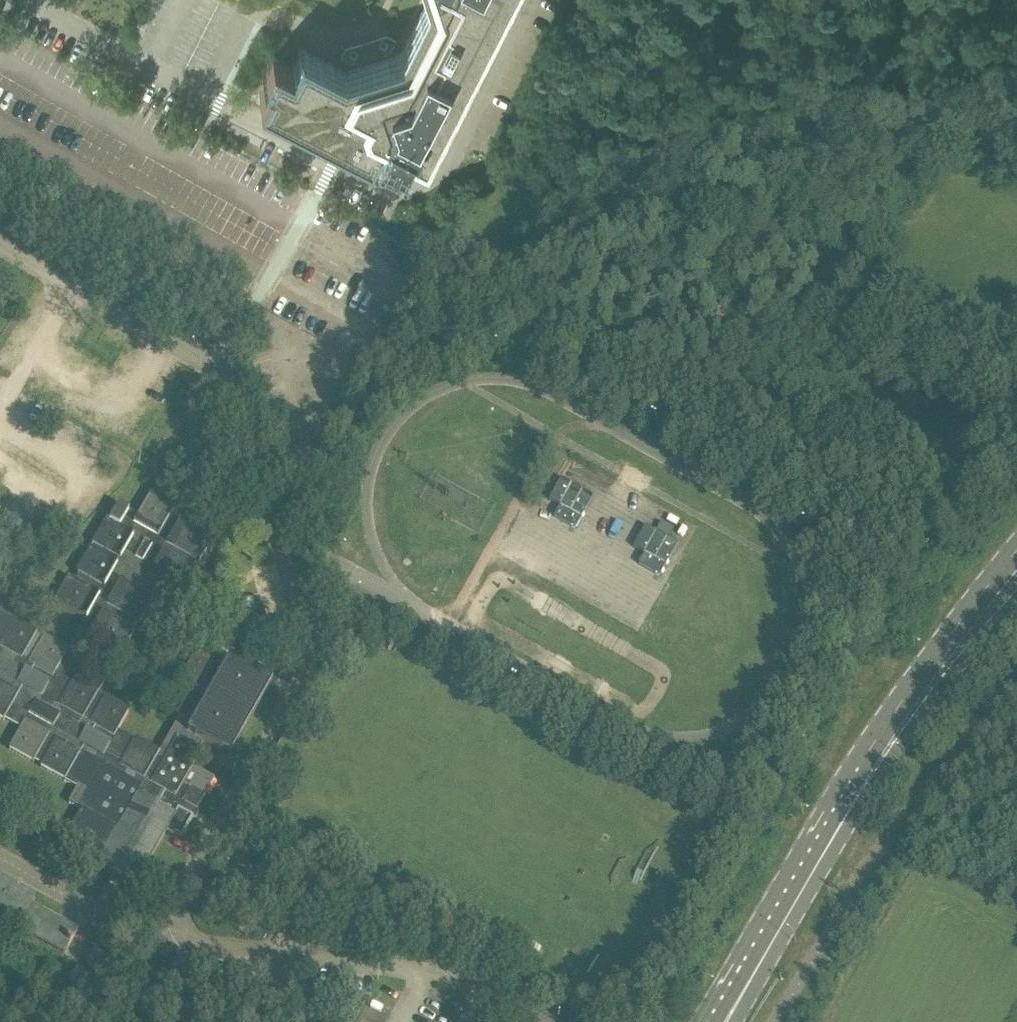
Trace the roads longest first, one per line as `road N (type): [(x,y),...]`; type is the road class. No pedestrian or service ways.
road 1 (primary): [(1016,561),(862,763),(708,1021)]
road 2 (primary): [(742,1021),(882,771),(1016,604)]

